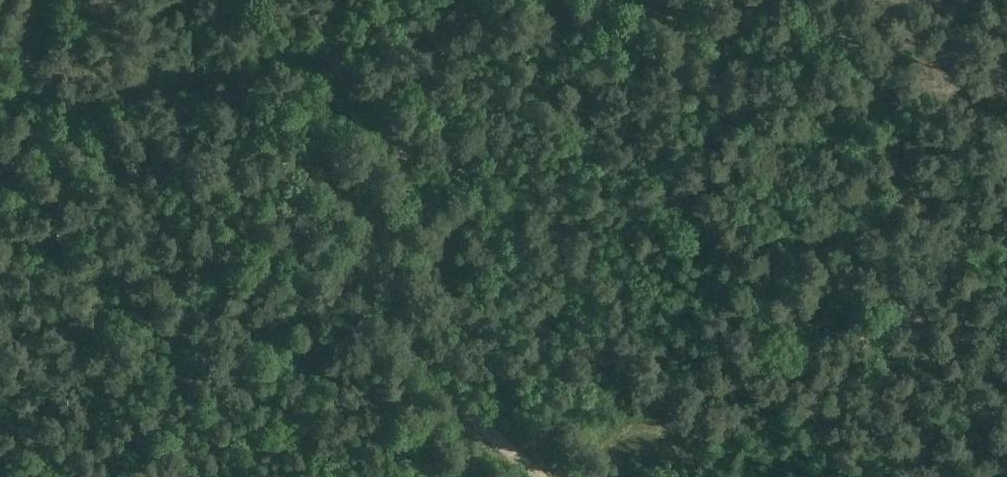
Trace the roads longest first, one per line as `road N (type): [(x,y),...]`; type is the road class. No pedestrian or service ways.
road 1 (track): [(0,105),(326,56),(524,0)]
road 2 (track): [(537,476),(430,376),(405,322),(397,266),(403,138),(362,91),(331,70),(326,56)]
road 3 (track): [(865,0),(895,137),(888,232),(908,295),(1006,458)]

